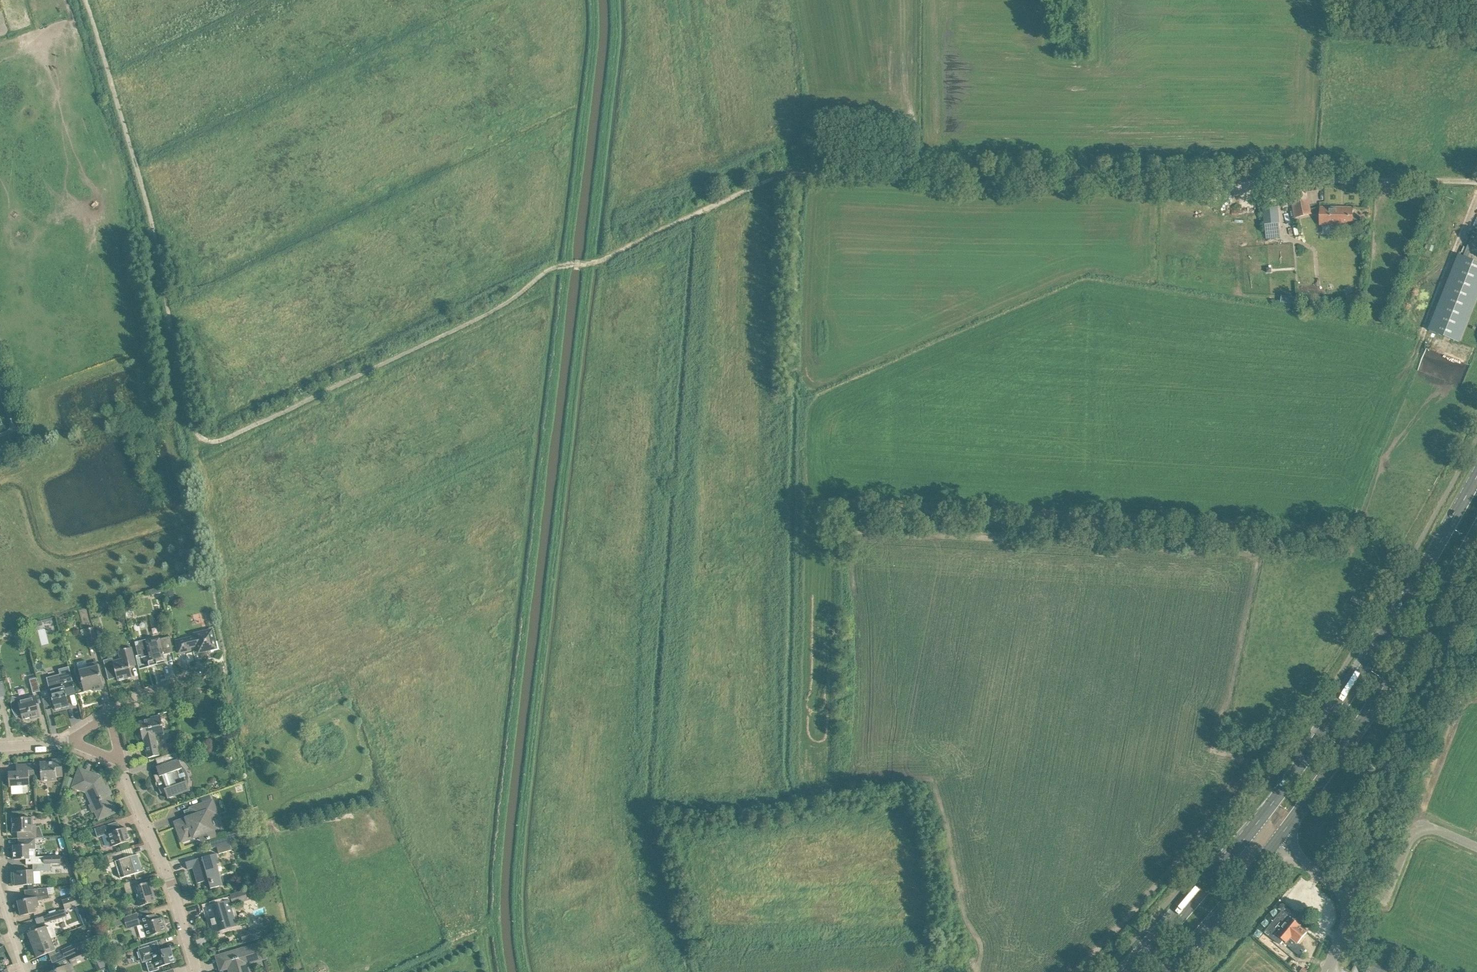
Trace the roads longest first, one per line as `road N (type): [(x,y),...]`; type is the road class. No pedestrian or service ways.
road 1 (track): [(911,177),(779,176),(603,260),(546,270),(485,315),(223,439),(205,439),(190,423),(153,228),(85,0)]
road 2 (primary): [(1476,470),(1316,743),(1254,827)]
road 3 (track): [(1315,179),(911,177)]
road 4 (primary): [(1277,841),(1341,752),(1476,525)]
road 5 (residential): [(121,760),(198,971)]
road 6 (primary): [(1254,827),(1125,971)]
road 7 (primary): [(1166,971),(1277,841)]
road 8 (unclassified): [(1326,971),(1348,907),(1277,841)]
road 9 (unclassified): [(1476,182),(1315,179)]

